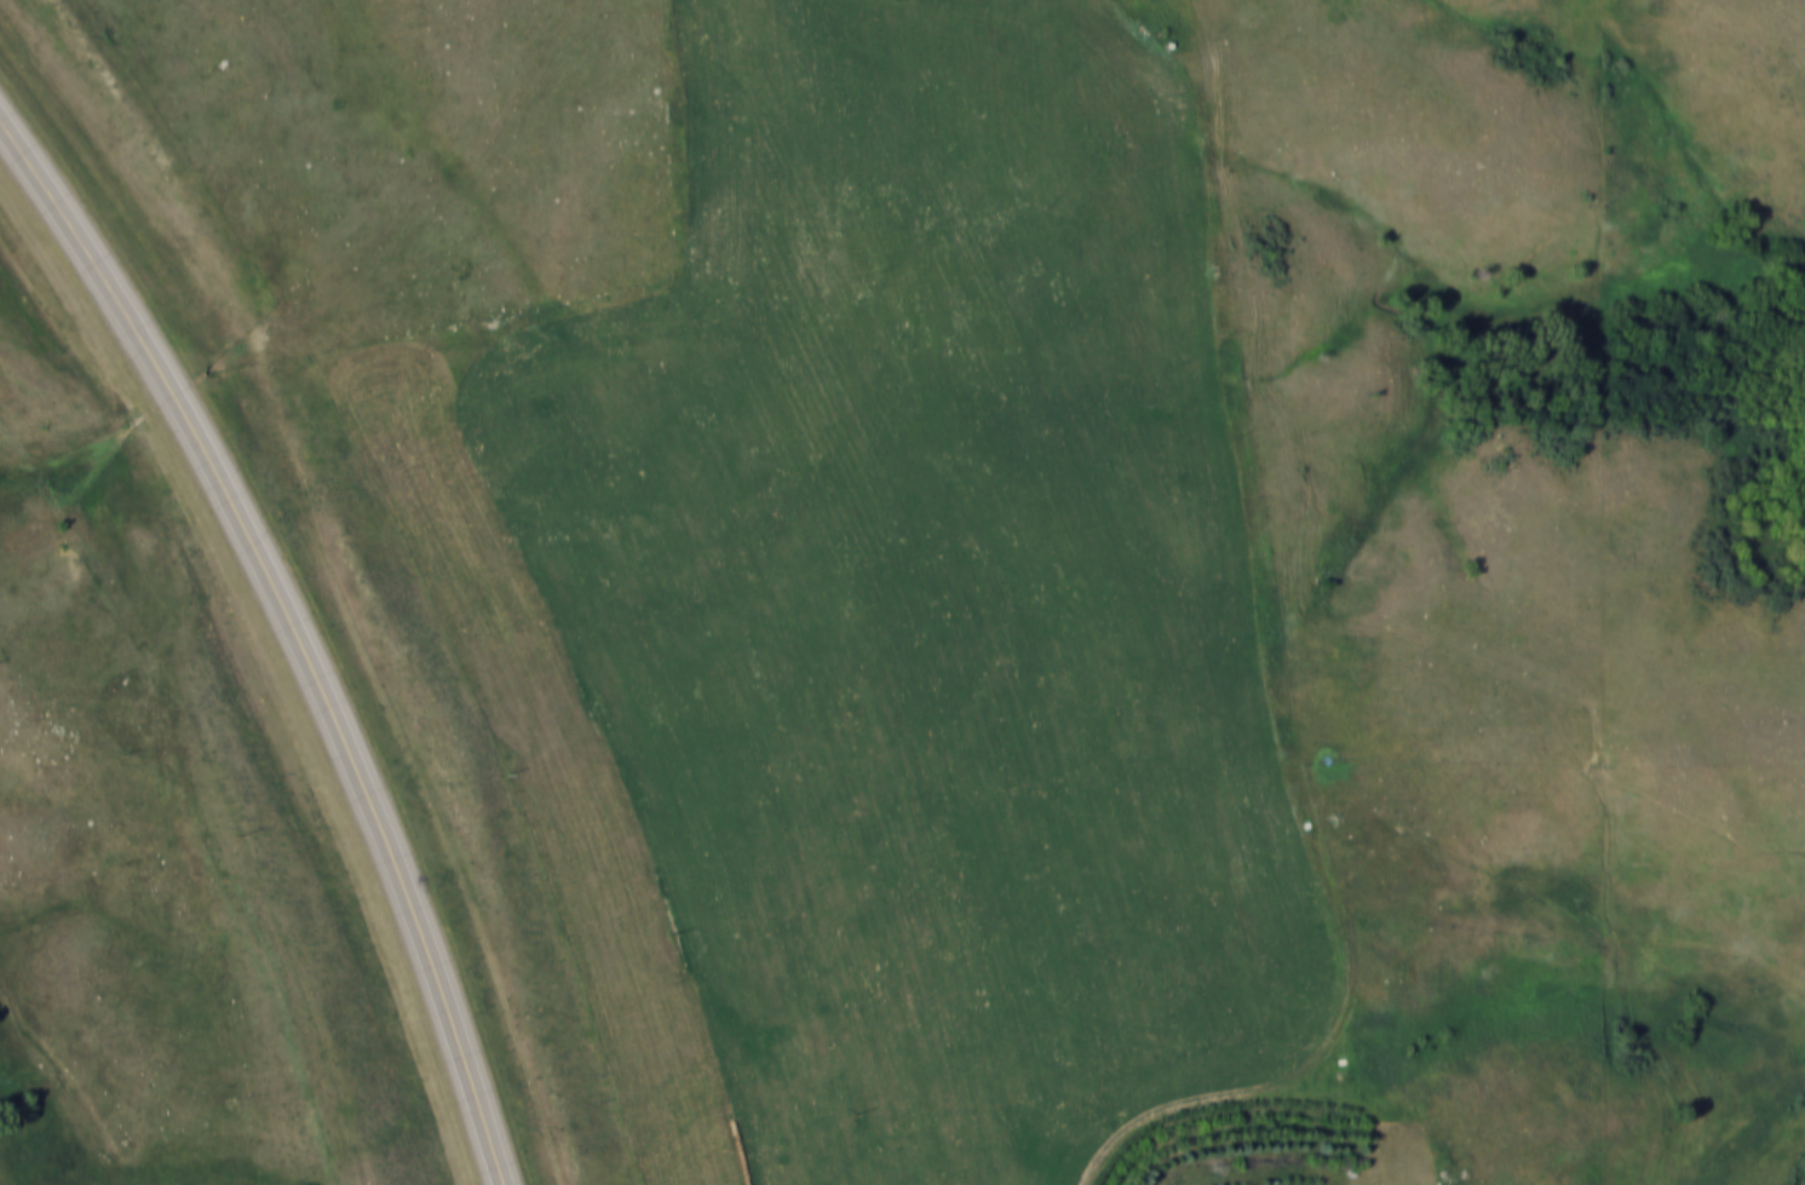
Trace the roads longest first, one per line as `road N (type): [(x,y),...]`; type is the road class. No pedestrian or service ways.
road 1 (primary): [(0,116),(174,392),(300,633),(418,911),(504,1184)]

